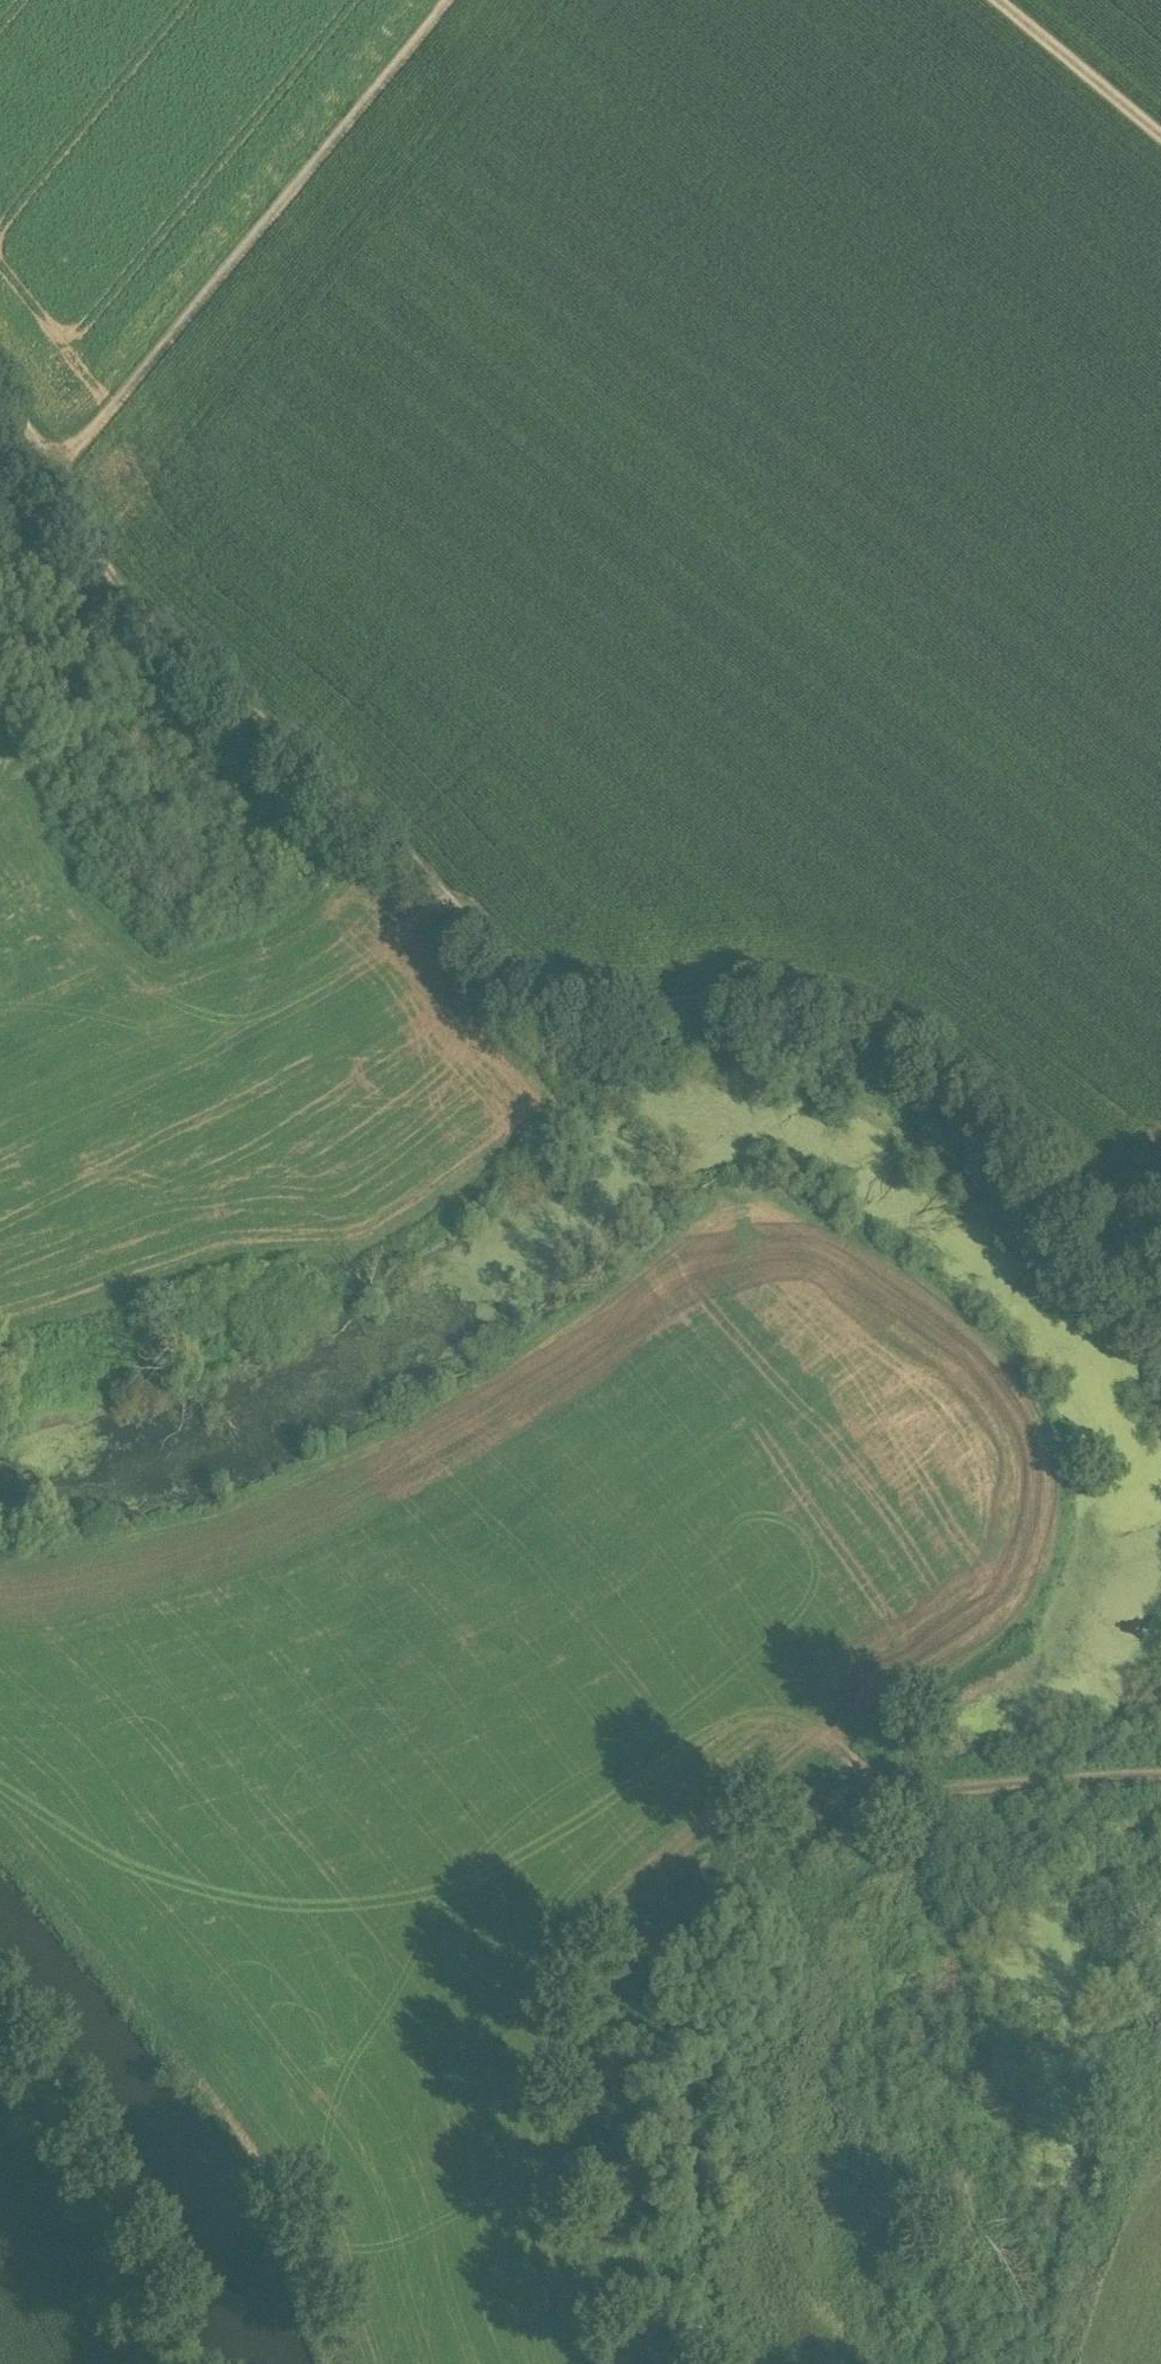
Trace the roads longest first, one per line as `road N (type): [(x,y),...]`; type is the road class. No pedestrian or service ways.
road 1 (track): [(1160,1213),(1064,1161),(933,1053),(854,1013),(783,995),(578,1004),(514,976),(342,795),(128,610),(0,398)]
road 2 (track): [(0,1848),(75,1919),(256,2157),(290,2215),(351,2363)]
road 3 (track): [(956,1776),(820,2034),(836,2214),(876,2363)]
road 4 (track): [(46,477),(438,0)]
road 5 (track): [(1160,1759),(1064,1759),(898,1786),(840,1745)]
road 6 (track): [(0,2069),(82,2194),(155,2363)]
road 7 (track): [(1160,137),(995,0)]

